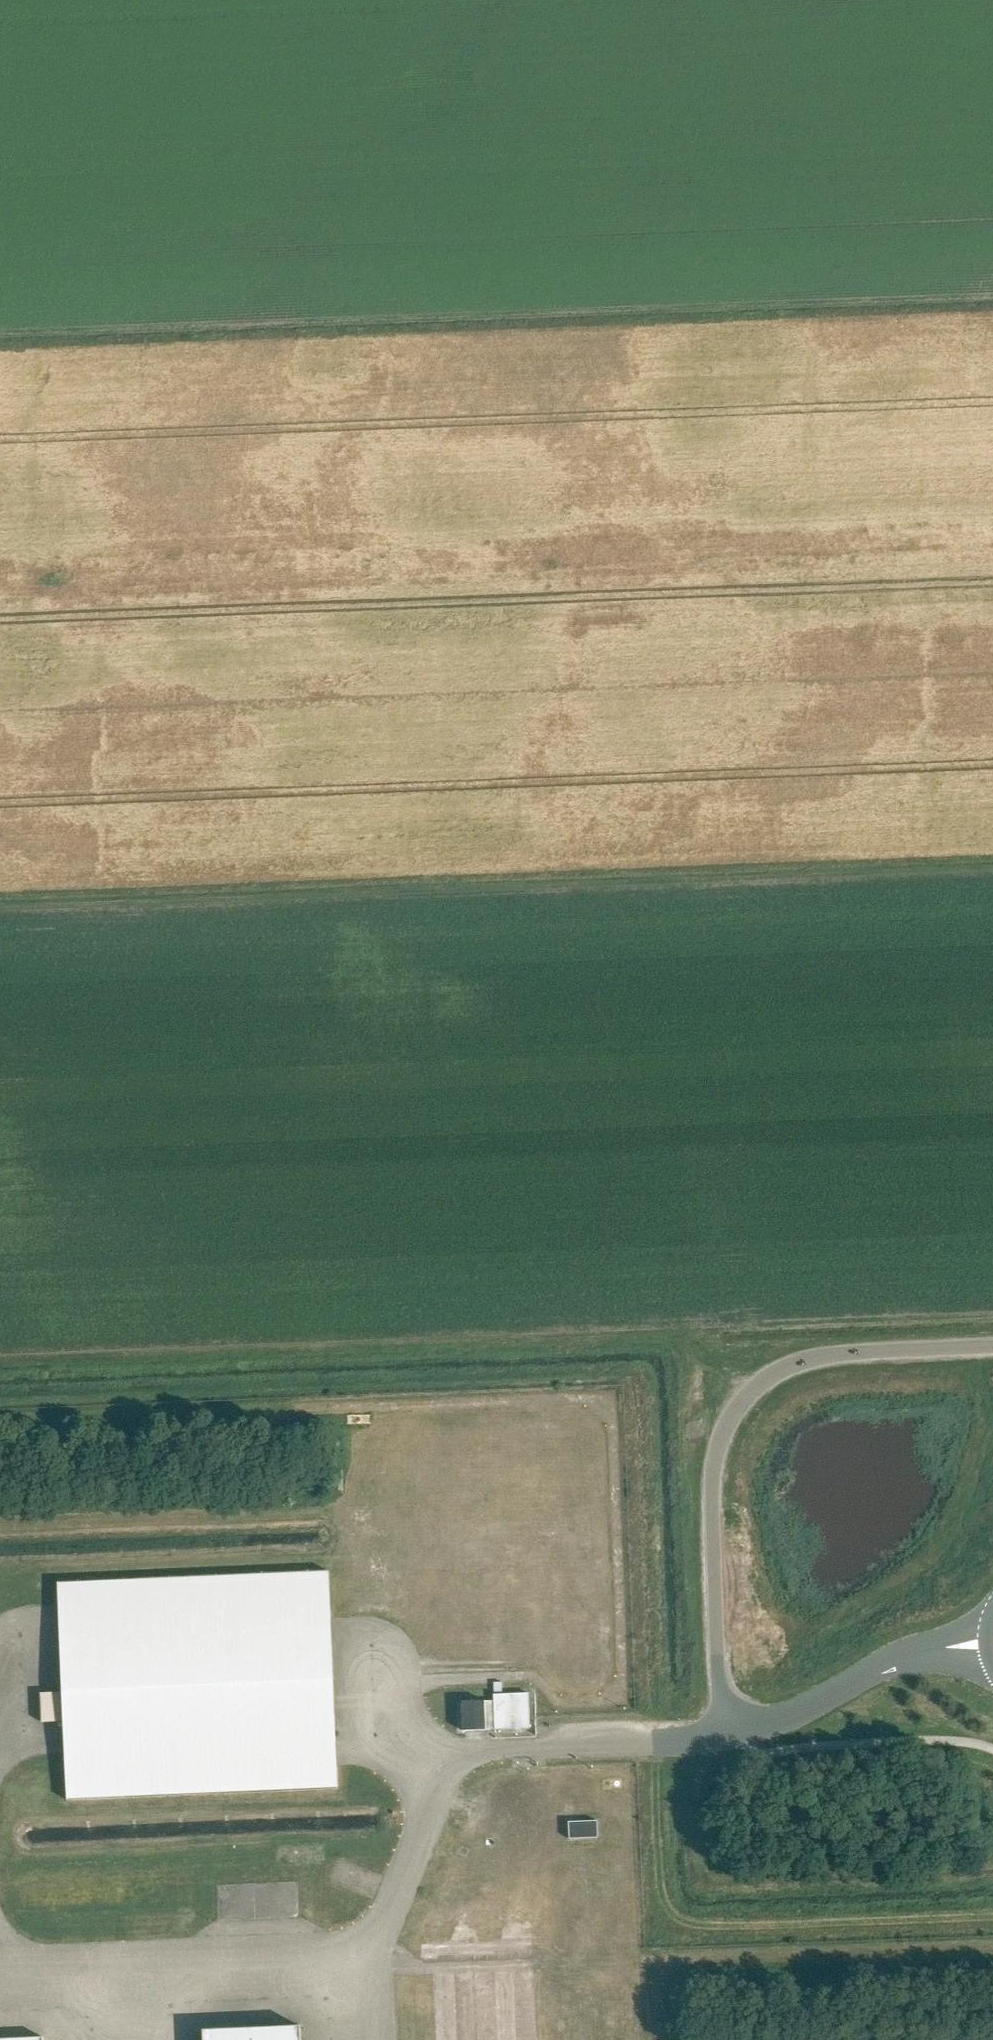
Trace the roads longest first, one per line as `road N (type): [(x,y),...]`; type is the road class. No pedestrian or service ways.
road 1 (unclassified): [(720,1737),(715,1464),(744,1401),(808,1360),(992,1346)]
road 2 (unclassified): [(991,1638),(901,1661),(779,1721),(720,1737)]
road 3 (unclassified): [(720,1737),(538,1746)]

